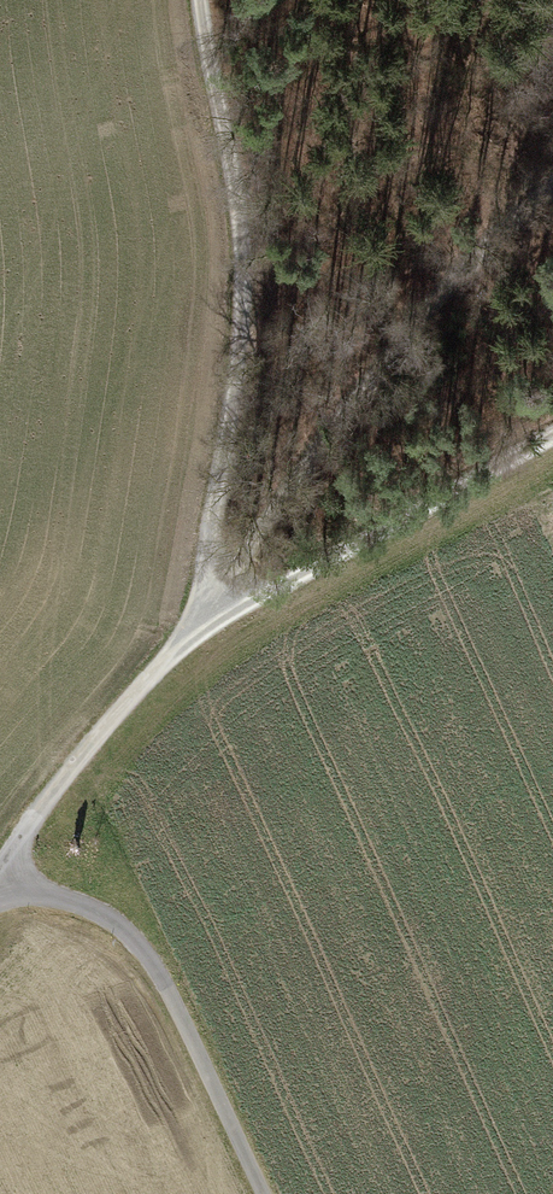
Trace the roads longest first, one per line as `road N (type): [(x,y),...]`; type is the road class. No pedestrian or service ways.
road 1 (track): [(203,0),(244,211),(244,376),(186,631)]
road 2 (track): [(186,631),(435,290),(552,187)]
road 3 (track): [(0,878),(106,916),(153,961),(263,1193)]
road 4 (track): [(186,631),(552,437)]
road 5 (track): [(0,869),(186,631)]

